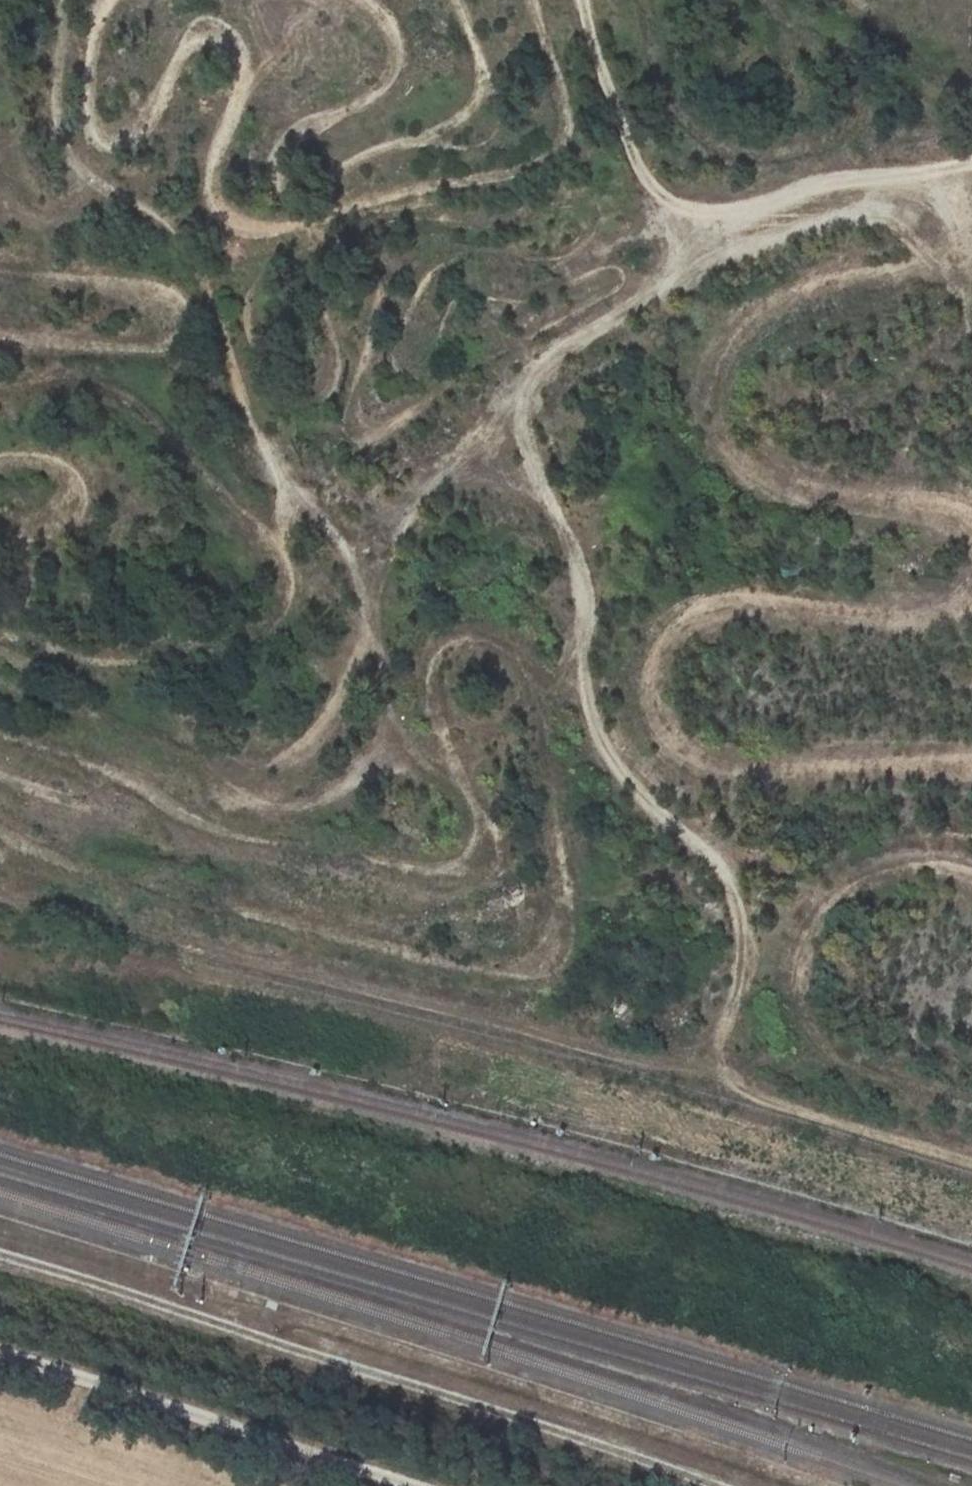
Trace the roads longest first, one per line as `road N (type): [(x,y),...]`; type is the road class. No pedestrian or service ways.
road 1 (track): [(733,1485),(0,1250)]
road 2 (track): [(0,1350),(414,1485)]

